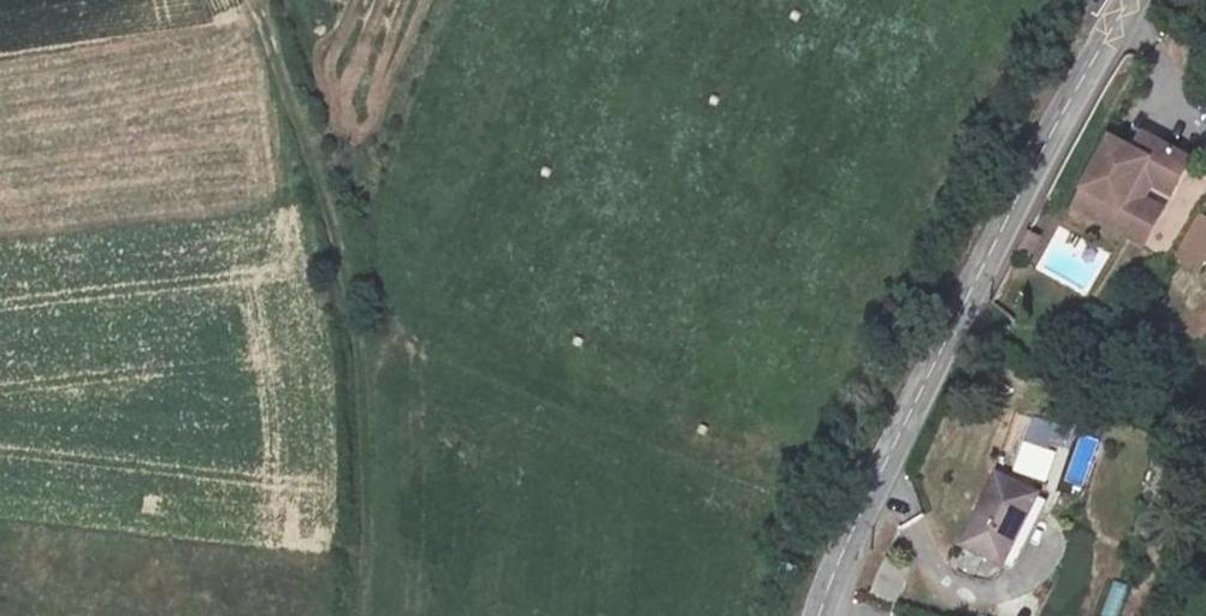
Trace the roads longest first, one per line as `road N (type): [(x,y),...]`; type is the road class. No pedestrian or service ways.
road 1 (unclassified): [(1132,0),(890,452),(825,615)]
road 2 (track): [(256,0),(365,362),(363,615)]

